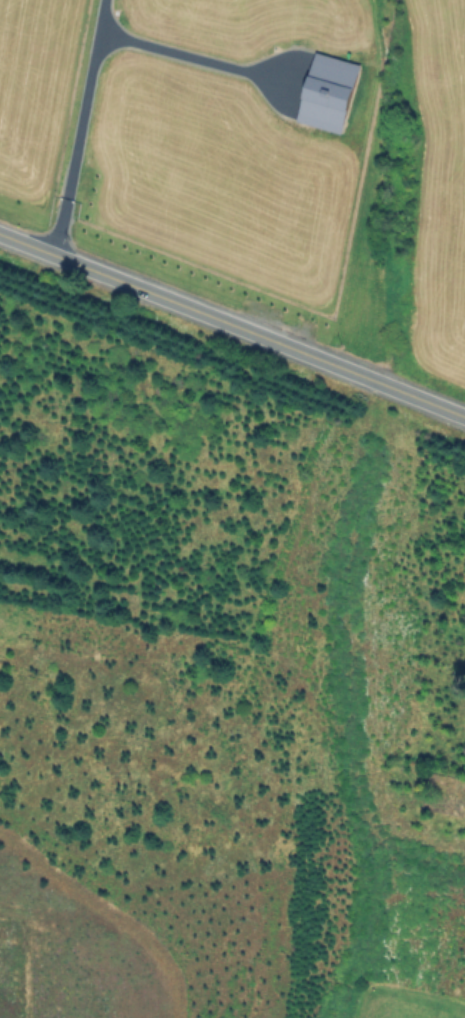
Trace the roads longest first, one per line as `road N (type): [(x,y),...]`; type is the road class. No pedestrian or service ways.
road 1 (secondary): [(0,234),(464,416)]

